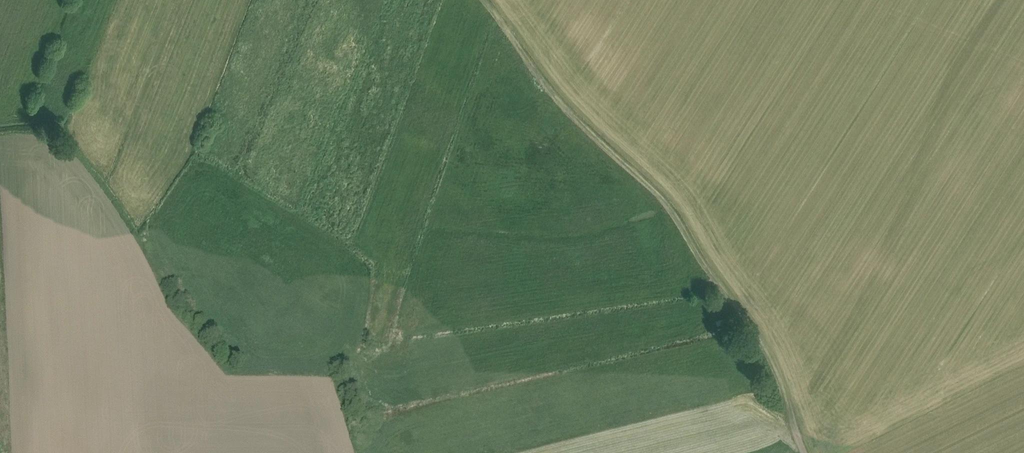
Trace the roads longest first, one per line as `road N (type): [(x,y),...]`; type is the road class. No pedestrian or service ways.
road 1 (track): [(484,0),(564,105),(660,192),(769,350),(805,452)]

